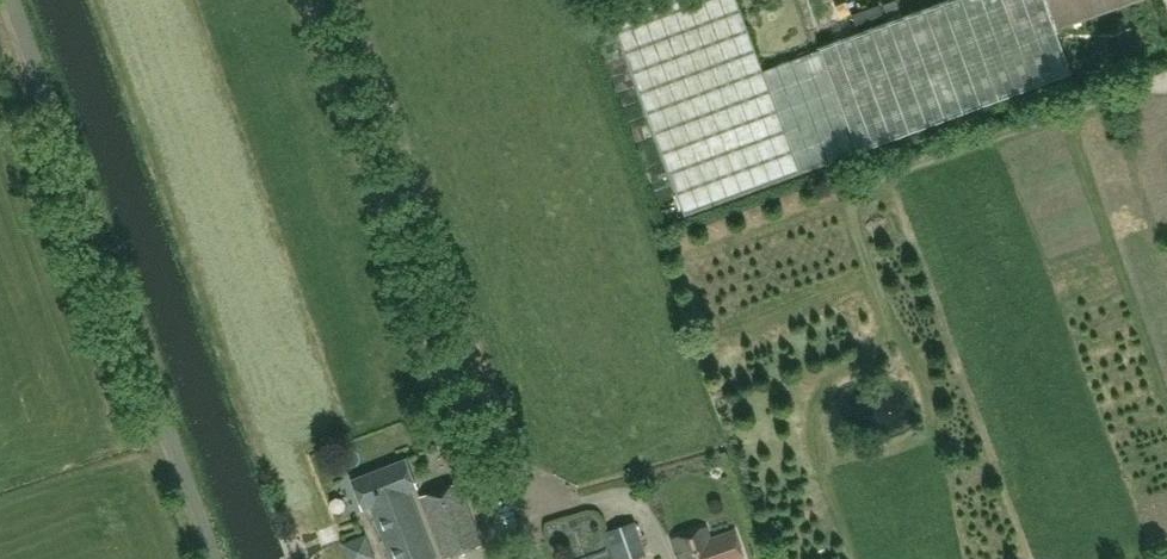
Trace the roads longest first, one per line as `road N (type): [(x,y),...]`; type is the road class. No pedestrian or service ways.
road 1 (unclassified): [(212,558),(12,0)]

